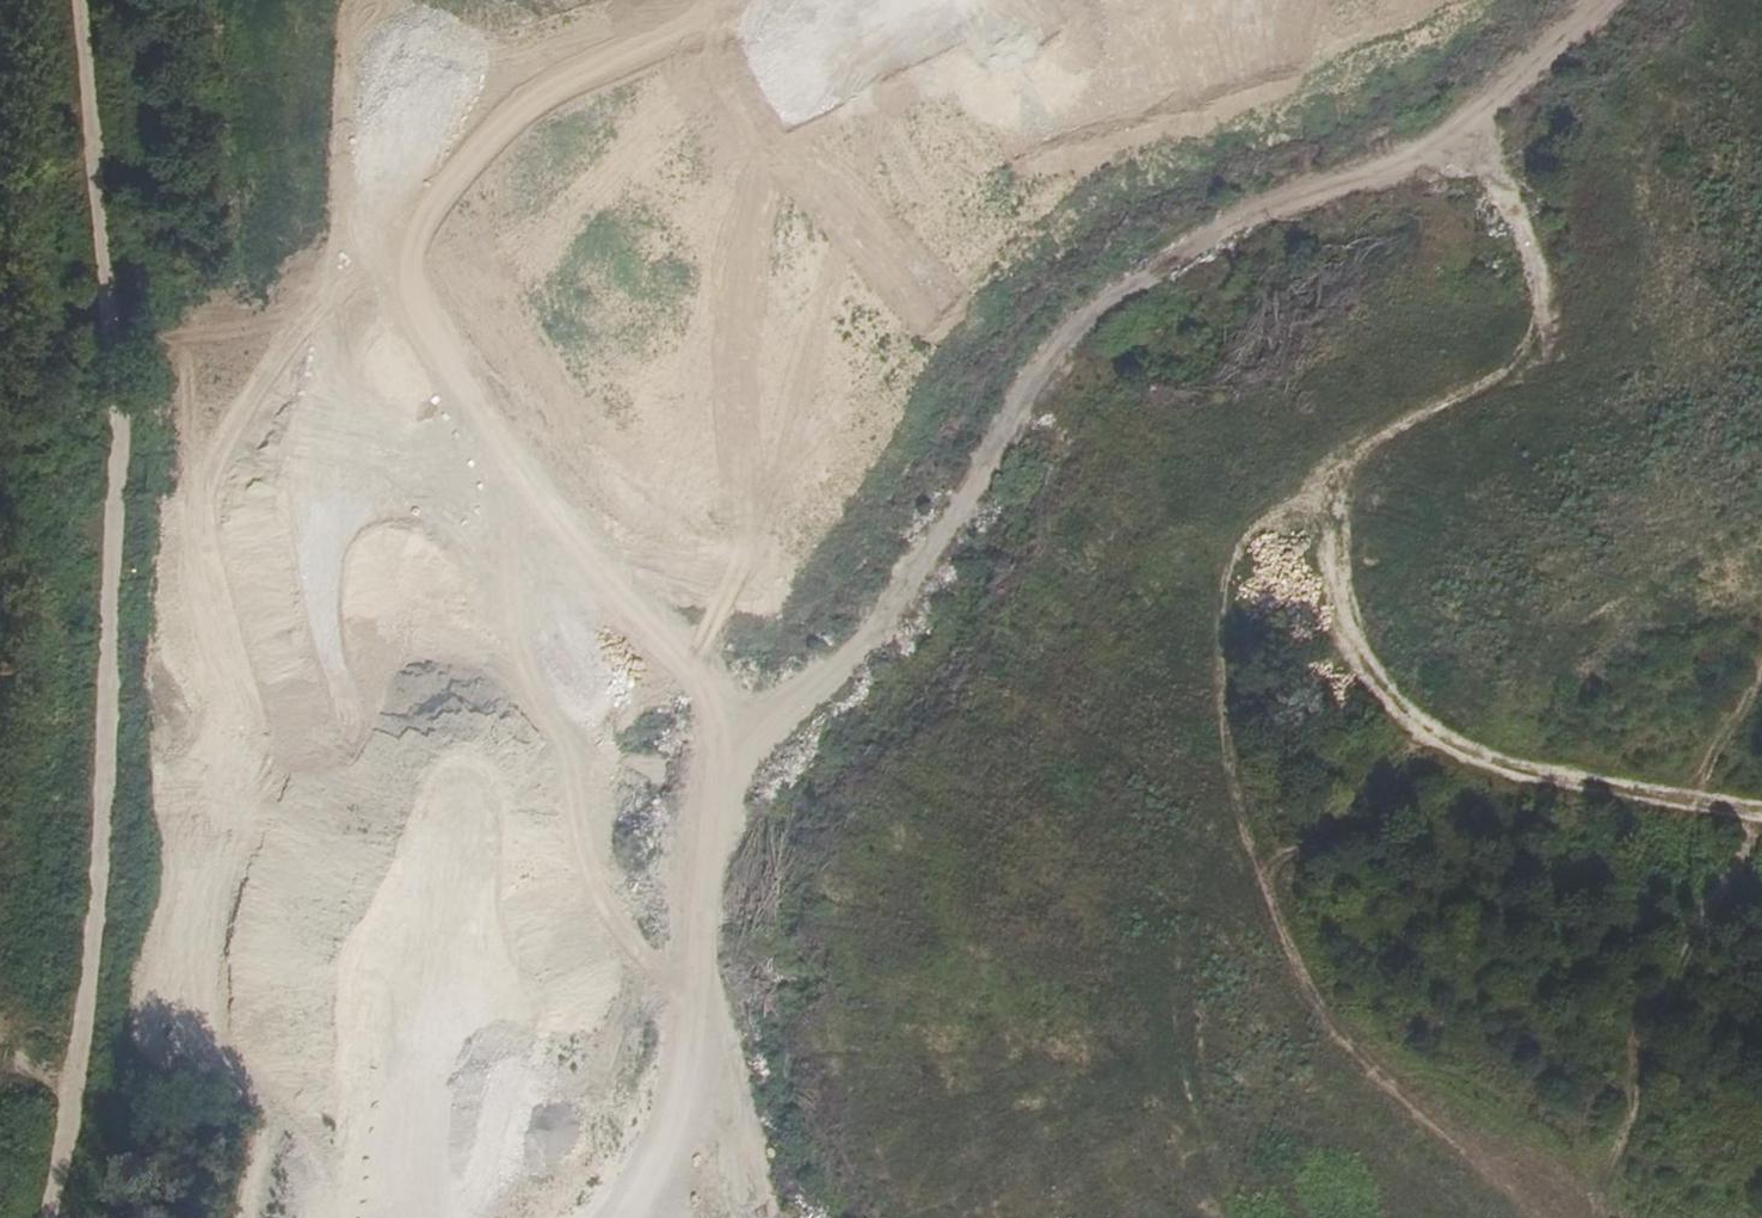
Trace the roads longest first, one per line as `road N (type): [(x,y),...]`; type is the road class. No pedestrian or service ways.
road 1 (track): [(36,1217),(72,1015),(100,600),(94,539)]
road 2 (track): [(94,539),(104,406),(67,0)]

